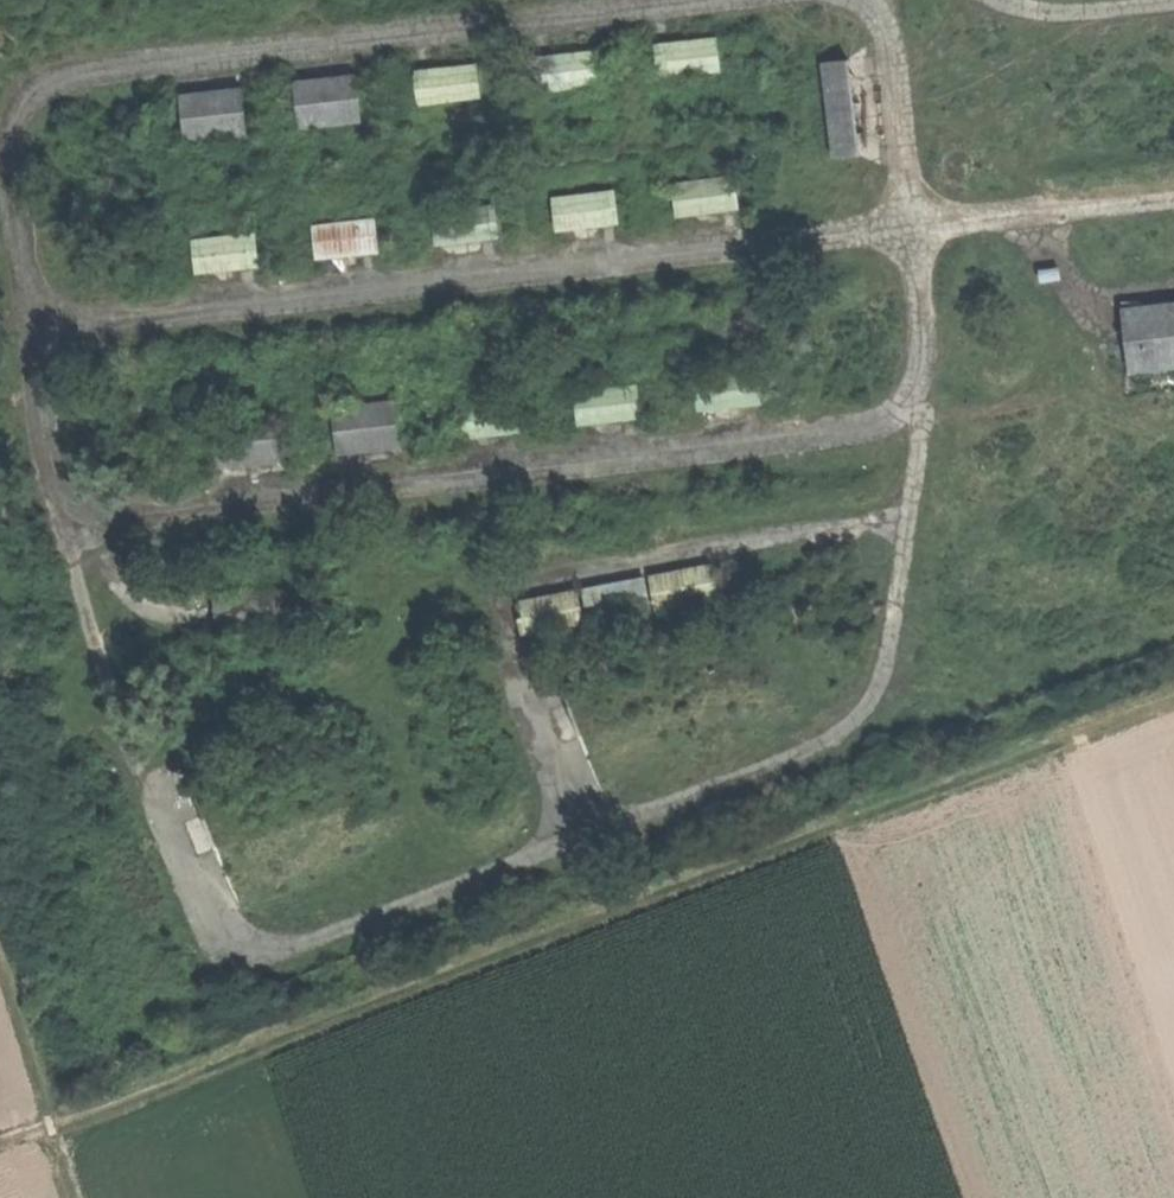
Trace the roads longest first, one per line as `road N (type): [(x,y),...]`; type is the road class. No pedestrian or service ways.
road 1 (track): [(685,0),(88,70),(31,93),(9,139),(8,208),(65,530),(149,807),(209,936),(260,960),(823,747),(882,689),(908,519)]
road 2 (track): [(0,1147),(1173,707)]
road 3 (track): [(1173,195),(27,329)]
road 4 (track): [(920,408),(855,428),(65,530)]
road 5 (track): [(581,836),(511,652),(511,598),(583,572),(908,519)]
road 6 (track): [(920,408),(915,223),(901,87),(881,8),(871,0)]
road 7 (track): [(1004,0),(1097,13),(1173,4)]

